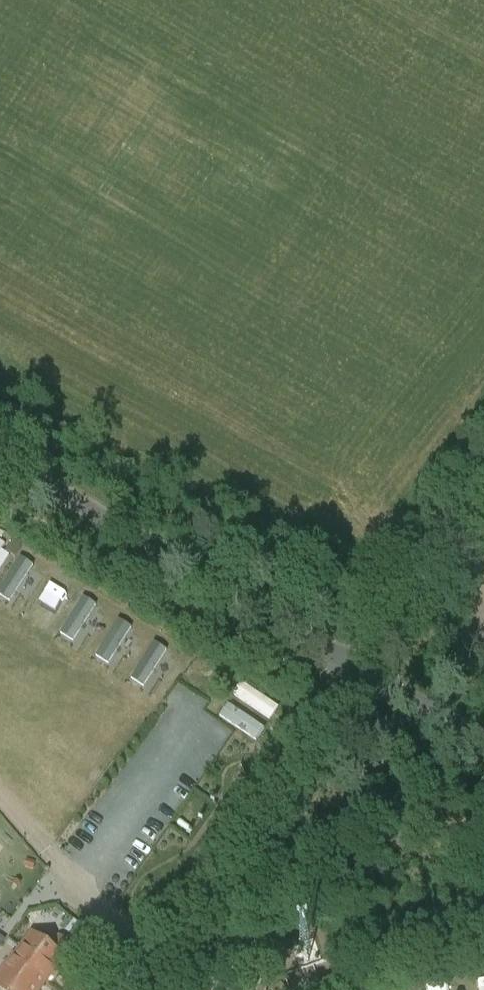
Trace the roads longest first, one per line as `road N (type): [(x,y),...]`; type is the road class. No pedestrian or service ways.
road 1 (unclassified): [(358,669),(0,458)]
road 2 (unclassified): [(119,989),(358,669)]
road 3 (unclassified): [(358,669),(483,486)]
road 4 (unclassified): [(483,736),(358,669)]

